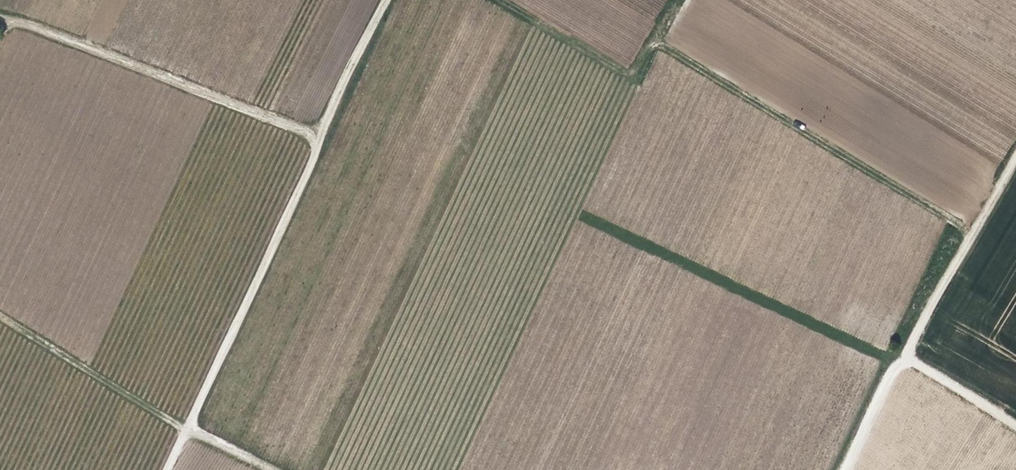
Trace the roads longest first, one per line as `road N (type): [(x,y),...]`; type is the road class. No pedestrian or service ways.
road 1 (track): [(1015,160),(901,360),(1015,428)]

